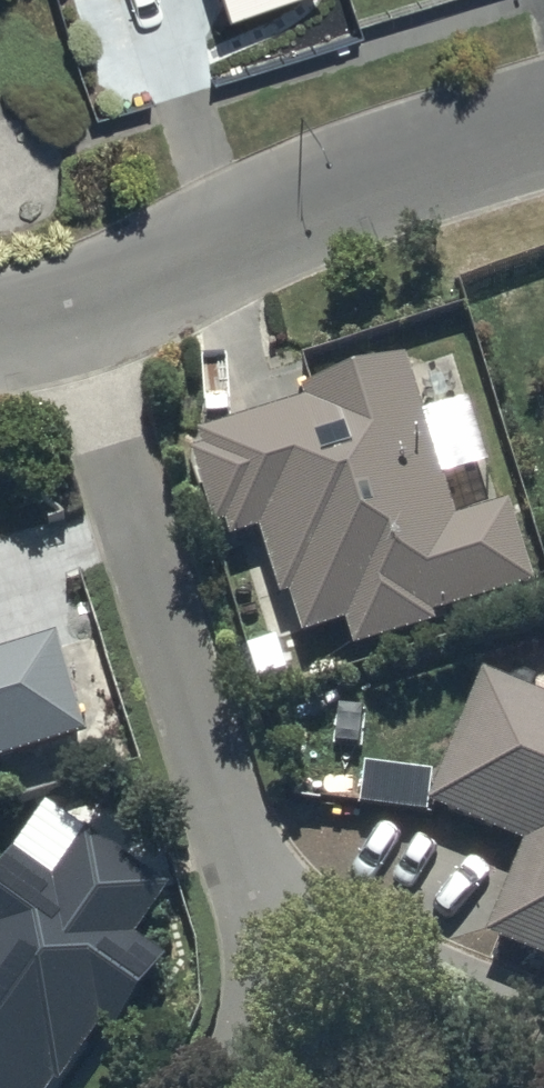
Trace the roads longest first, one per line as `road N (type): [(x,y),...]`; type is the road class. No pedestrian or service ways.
road 1 (residential): [(73,307),(264,900)]
road 2 (residential): [(73,307),(411,170),(543,128)]
road 3 (residential): [(264,900),(350,946),(543,1025)]
road 4 (residential): [(264,900),(271,949),(264,997),(223,1087)]

